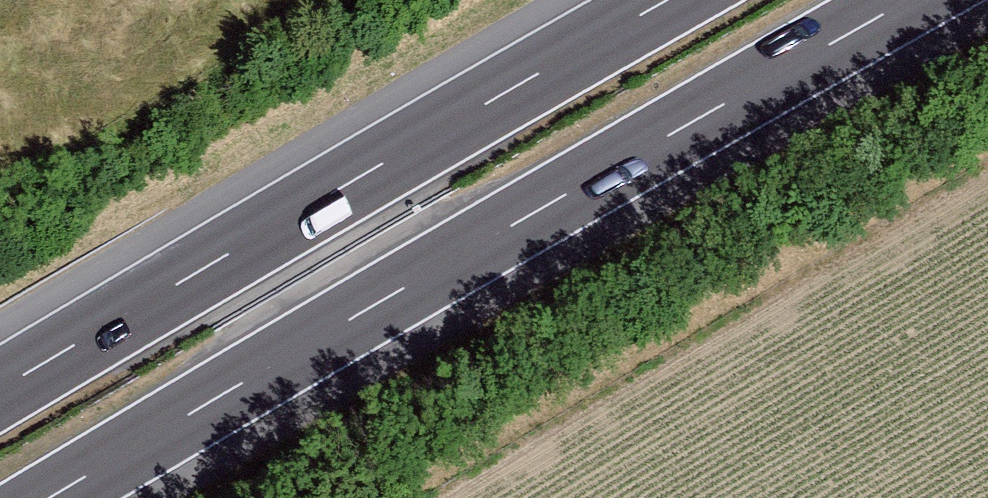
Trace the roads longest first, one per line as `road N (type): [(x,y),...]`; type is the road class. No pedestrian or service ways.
road 1 (motorway): [(54,497),(911,0)]
road 2 (motorway): [(667,0),(0,389)]

